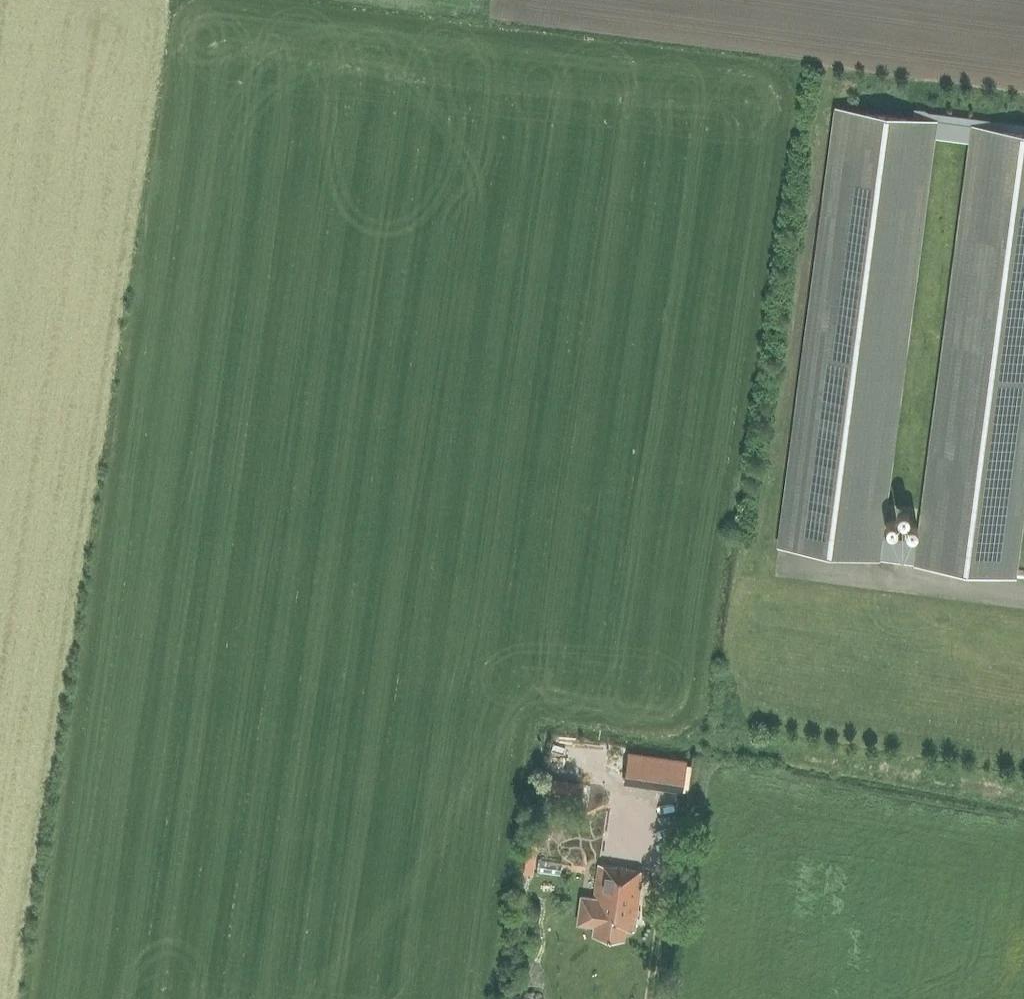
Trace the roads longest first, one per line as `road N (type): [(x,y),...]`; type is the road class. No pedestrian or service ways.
road 1 (track): [(652,998),(673,852)]

